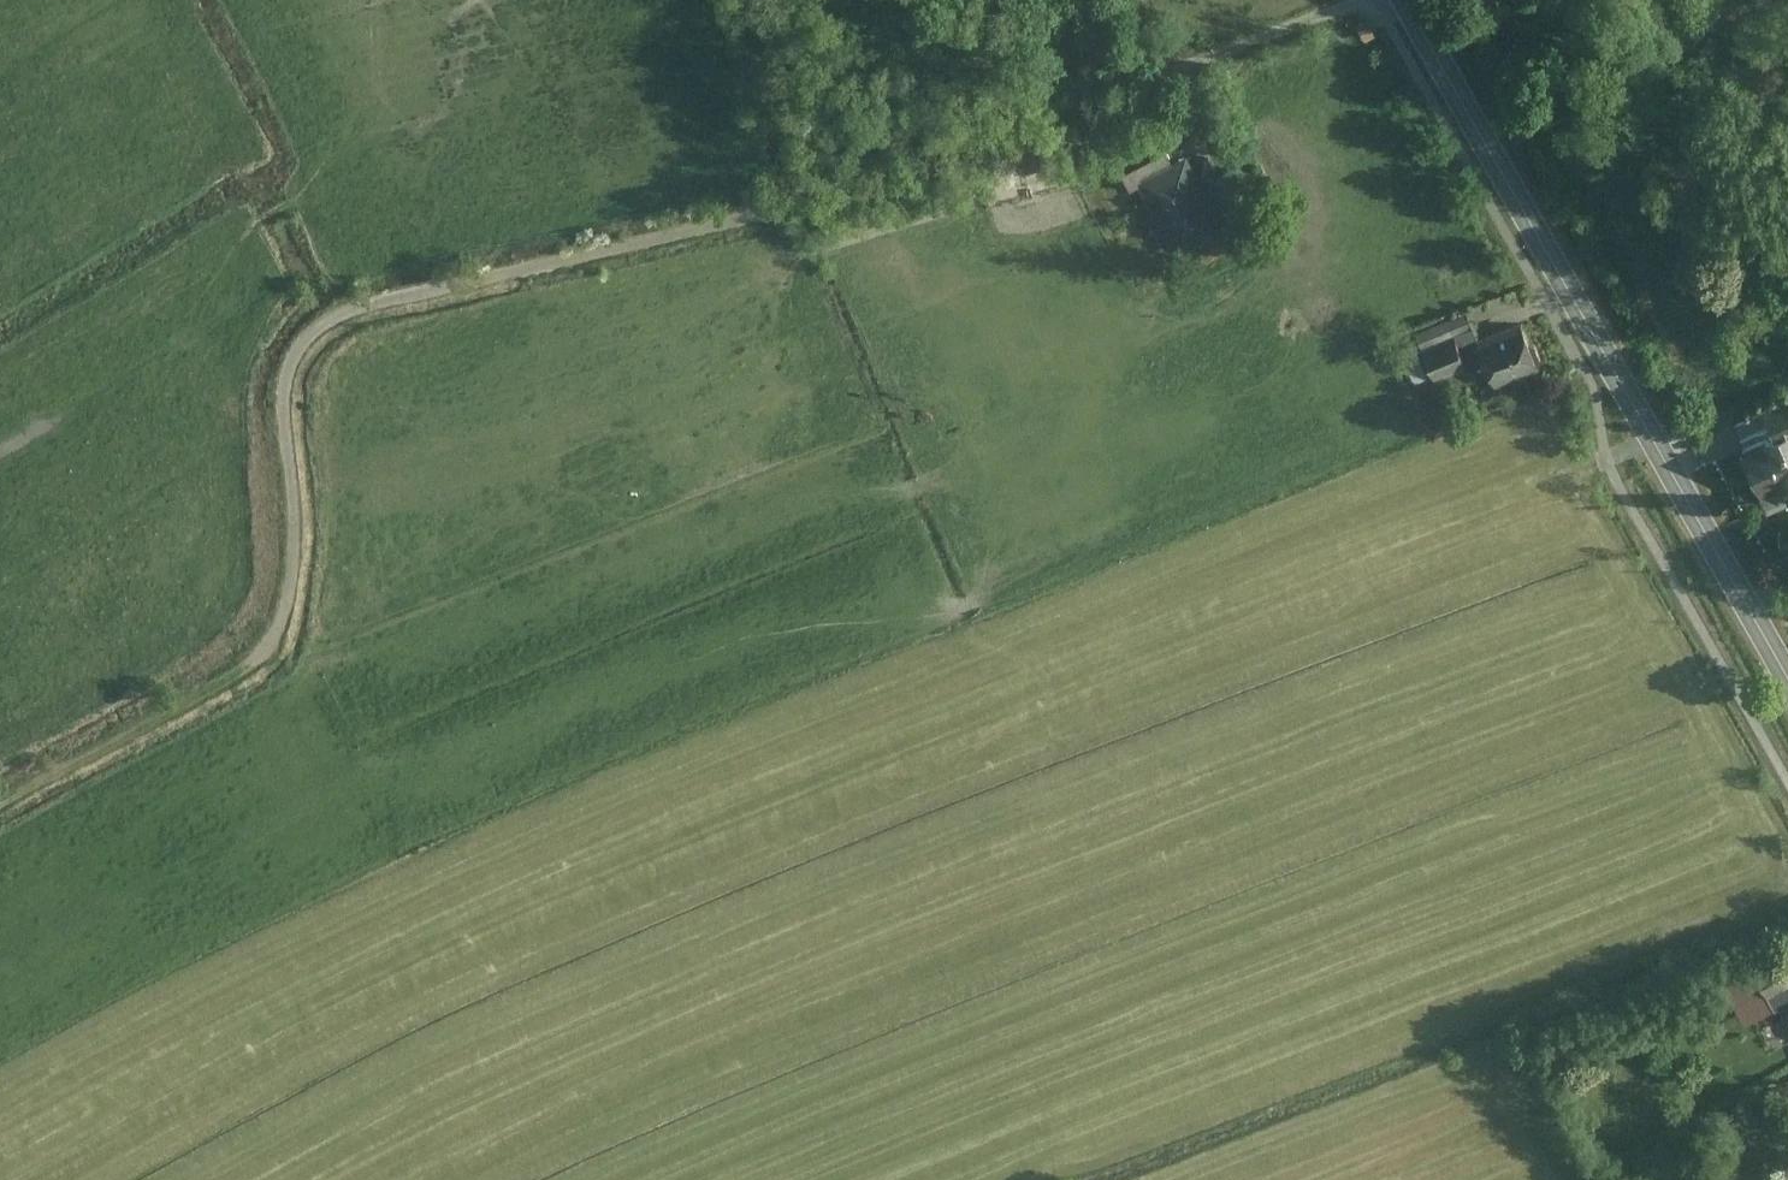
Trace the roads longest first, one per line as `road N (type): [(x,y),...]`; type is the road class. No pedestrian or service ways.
road 1 (track): [(0,808),(259,664),(287,611),(293,541),(285,377),(309,334),(349,313),(786,209),(1156,100),(1205,64),(1375,0)]
road 2 (tertiary): [(1787,673),(1406,0)]

